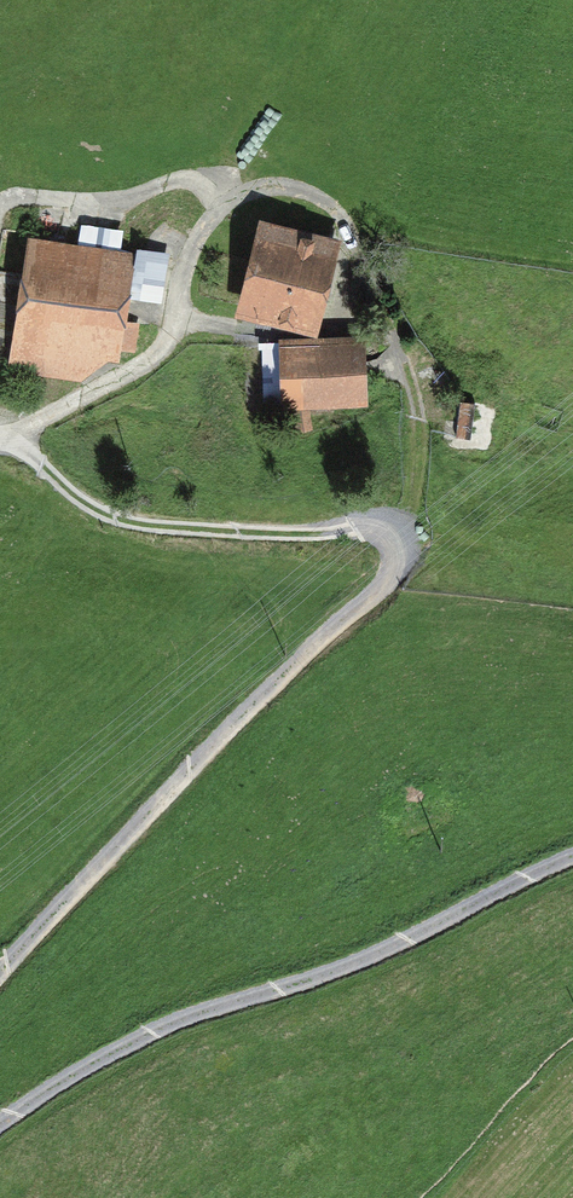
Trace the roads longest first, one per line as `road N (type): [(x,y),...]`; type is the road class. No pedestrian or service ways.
road 1 (track): [(5,437),(113,517),(272,534),(374,527),(392,534),(400,551),(380,588),(128,831),(0,973)]
road 2 (track): [(0,1123),(141,1038),(359,958),(572,855)]
road 3 (track): [(408,367),(420,416),(417,479),(392,534)]

